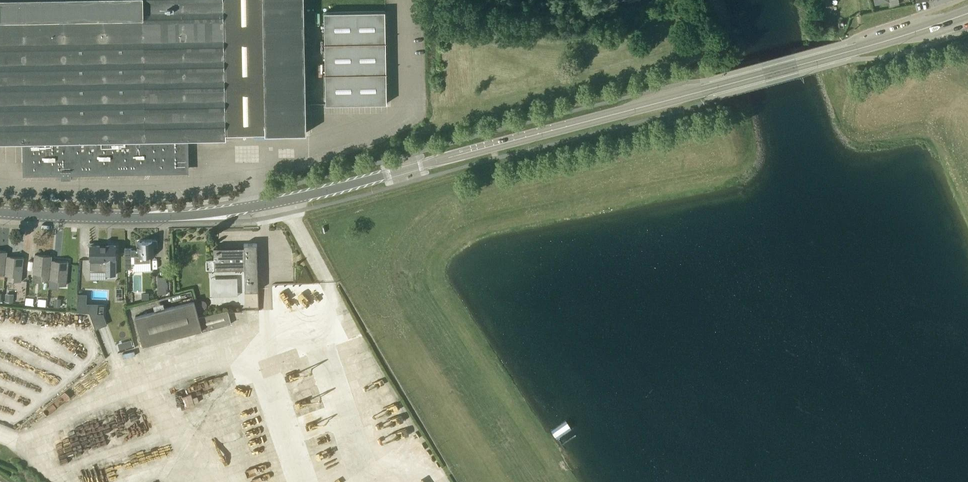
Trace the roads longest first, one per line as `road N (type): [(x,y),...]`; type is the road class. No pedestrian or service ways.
road 1 (secondary): [(711,89),(245,209),(115,220),(0,213)]
road 2 (secondary): [(711,89),(967,14)]

